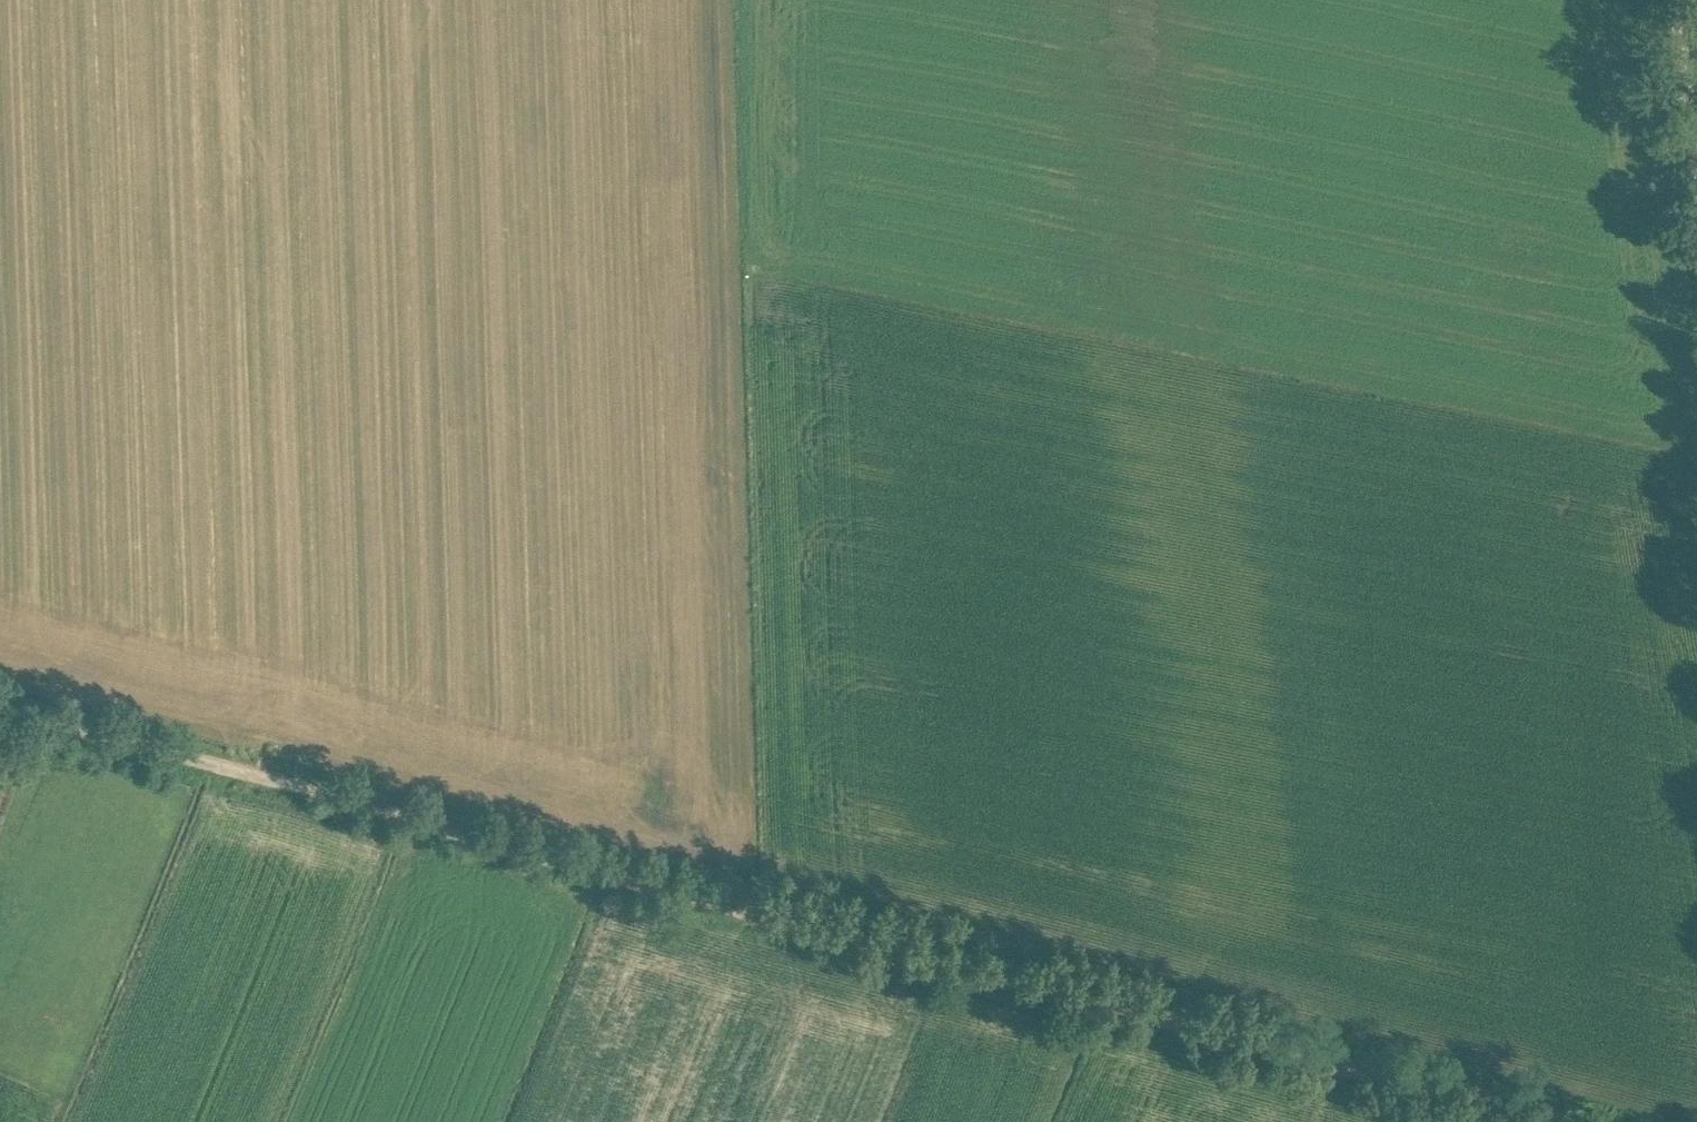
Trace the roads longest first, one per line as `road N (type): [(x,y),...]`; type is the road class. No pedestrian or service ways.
road 1 (track): [(0,712),(1572,1121)]
road 2 (track): [(1696,167),(1679,0)]

